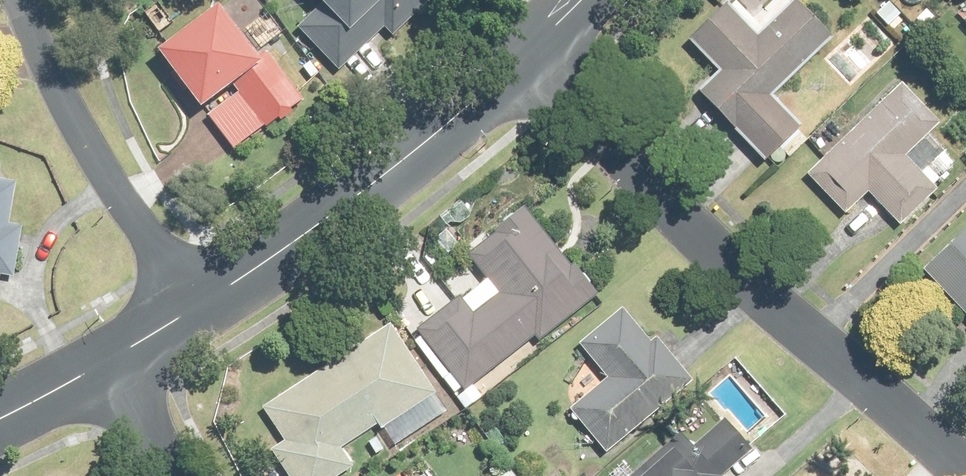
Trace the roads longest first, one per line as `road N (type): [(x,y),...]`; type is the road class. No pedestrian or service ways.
road 1 (residential): [(537,52),(686,221),(965,472)]
road 2 (tertiary): [(196,305),(311,229),(537,52)]
road 3 (residential): [(15,0),(91,152),(196,305)]
road 4 (residential): [(99,357),(175,475)]

